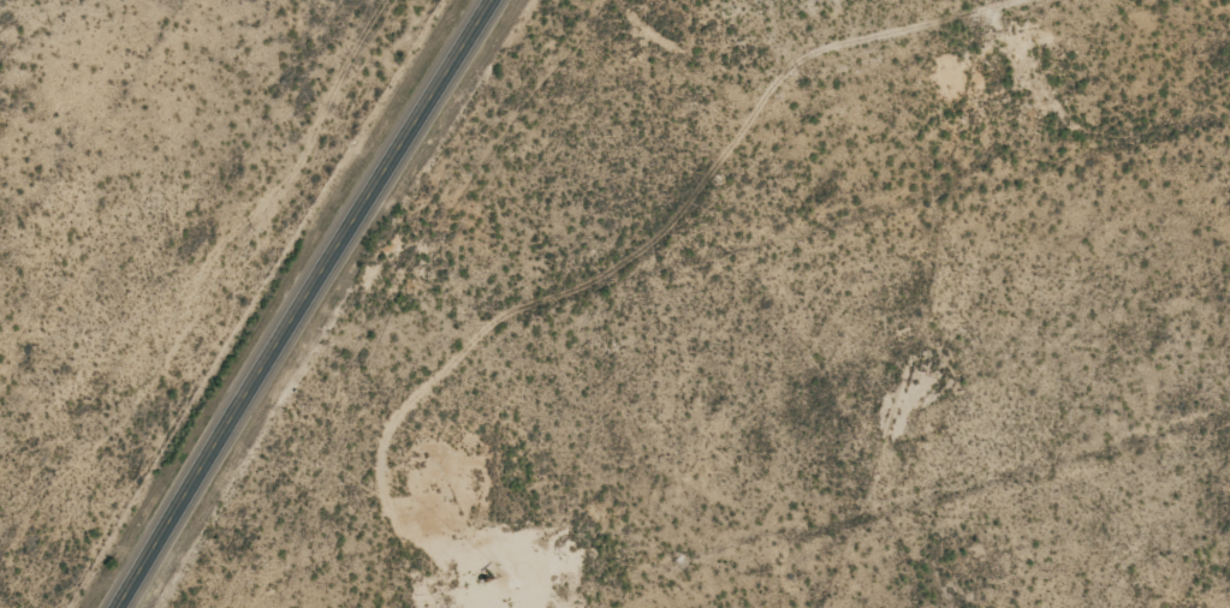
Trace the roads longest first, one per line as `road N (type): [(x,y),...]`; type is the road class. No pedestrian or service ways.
road 1 (primary): [(124,607),(497,0)]

